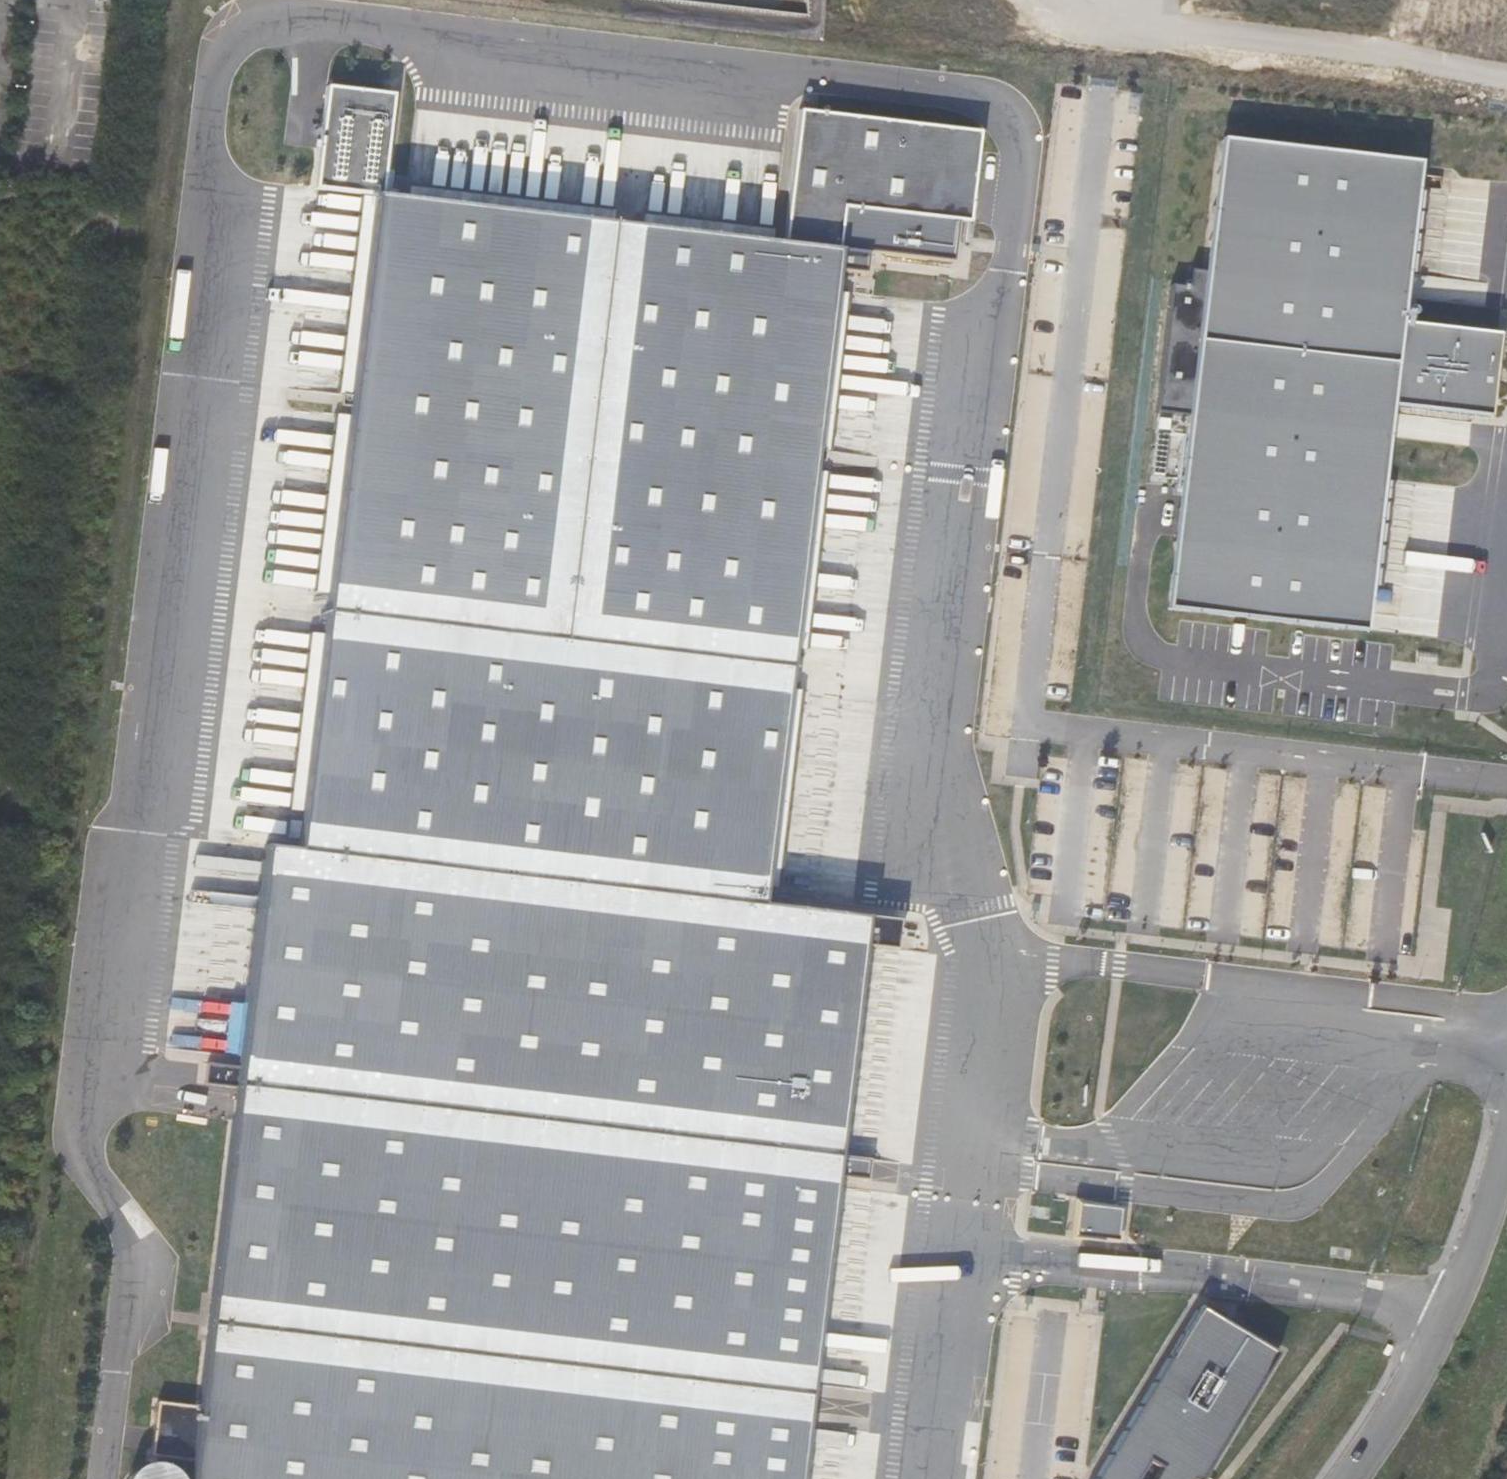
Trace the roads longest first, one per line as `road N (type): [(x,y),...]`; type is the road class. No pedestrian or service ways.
road 1 (unclassified): [(1506,1132),(1484,1222),(1441,1320),(1351,1478)]

